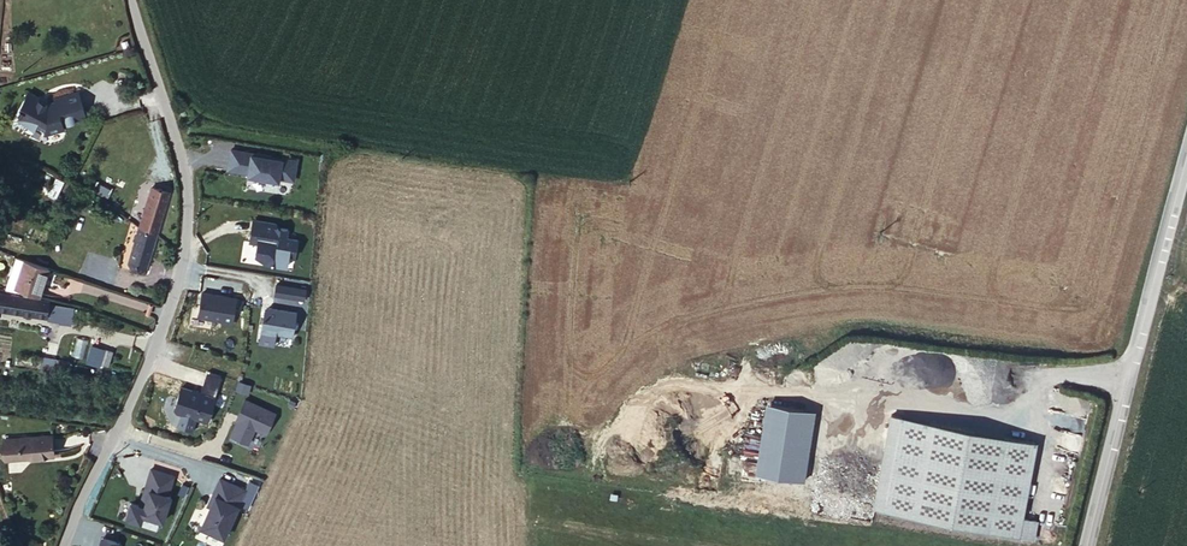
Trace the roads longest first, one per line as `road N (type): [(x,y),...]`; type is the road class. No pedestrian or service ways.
road 1 (unclassified): [(131,0),(183,160),(187,236),(159,343),(64,545)]
road 2 (tertiary): [(1186,156),(1087,545)]

